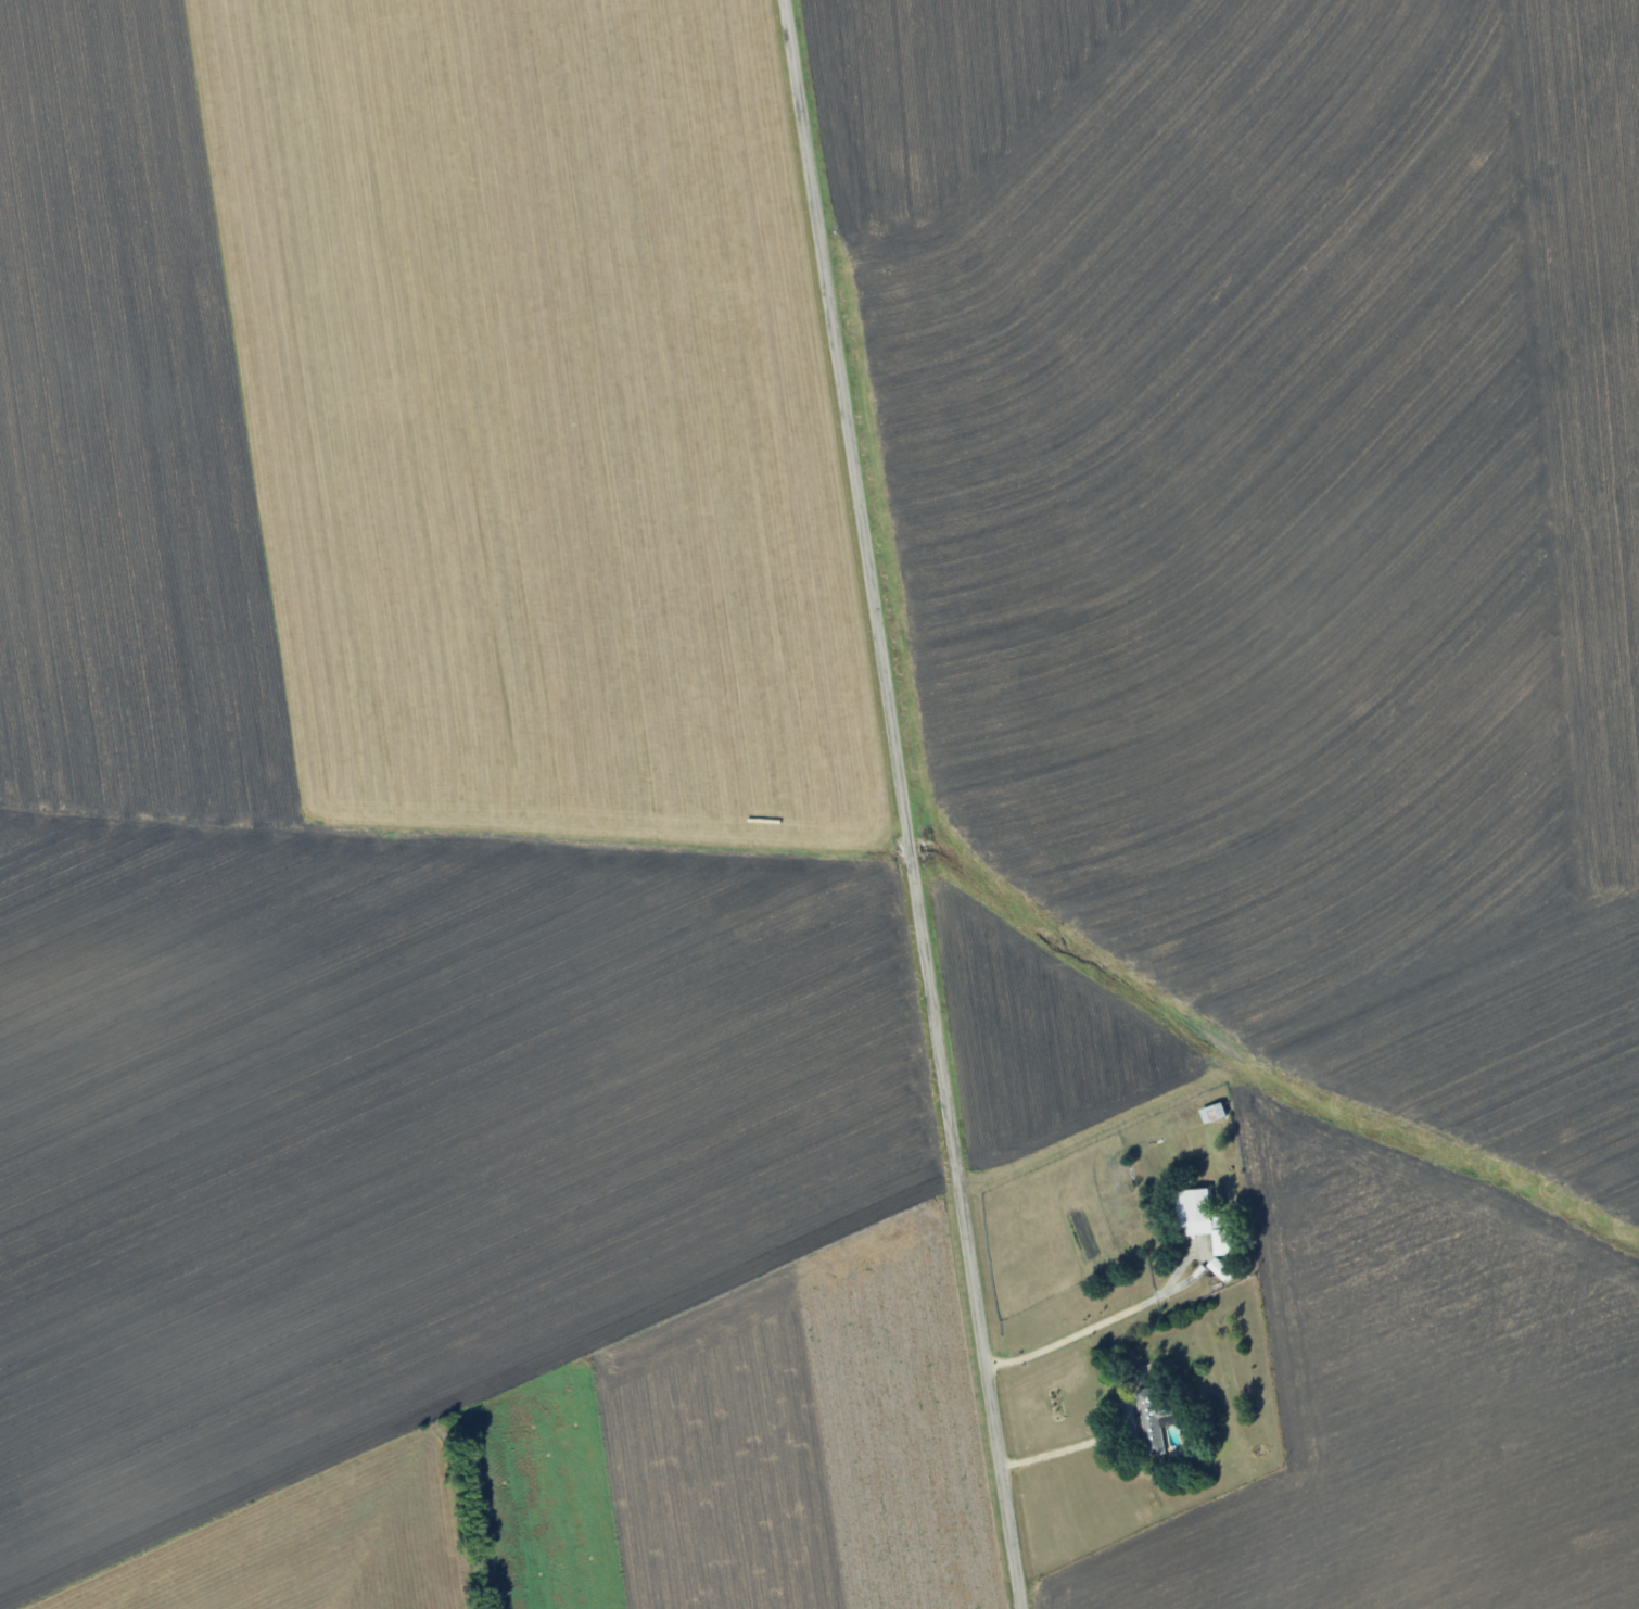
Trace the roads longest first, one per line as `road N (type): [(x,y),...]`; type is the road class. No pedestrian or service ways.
road 1 (residential): [(1024,1608),(784,0)]

